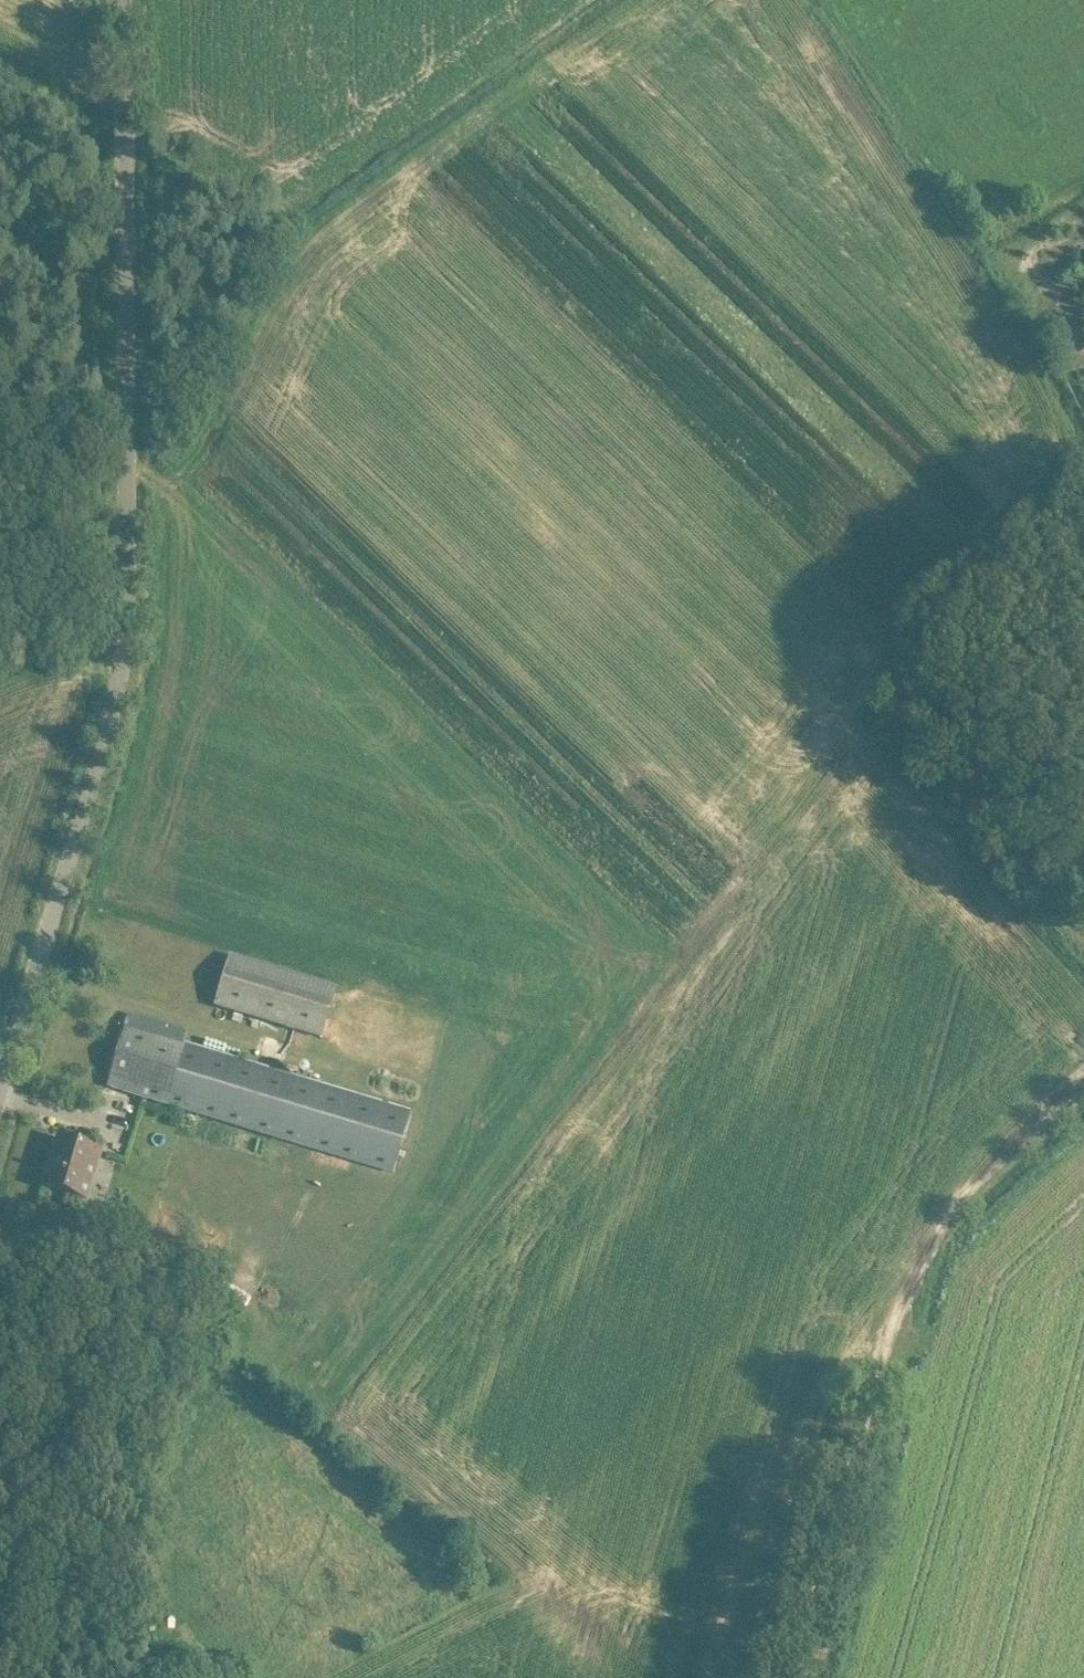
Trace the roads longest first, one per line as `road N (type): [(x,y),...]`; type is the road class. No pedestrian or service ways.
road 1 (unclassified): [(0,1091),(102,748),(126,632),(124,0)]
road 2 (track): [(794,1677),(869,1405),(948,1244),(1083,1101)]

